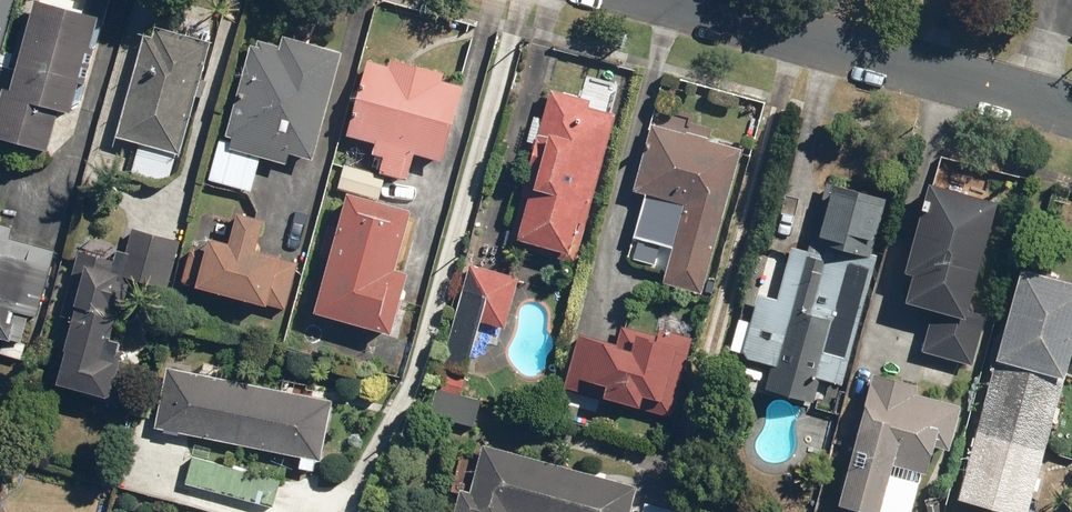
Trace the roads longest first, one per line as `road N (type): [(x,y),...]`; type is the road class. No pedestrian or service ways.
road 1 (residential): [(661,0),(1071,112)]

